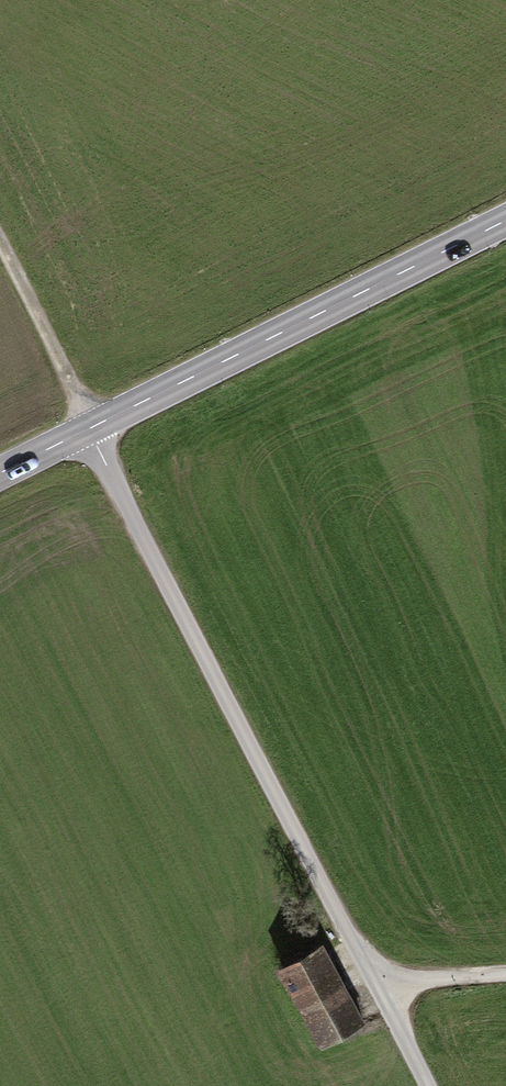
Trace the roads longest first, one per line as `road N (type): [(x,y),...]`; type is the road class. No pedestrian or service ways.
road 1 (unclassified): [(90,429),(430,1085)]
road 2 (tertiary): [(505,220),(90,429)]
road 3 (track): [(0,252),(90,429)]
road 4 (track): [(383,992),(411,979),(505,973)]

